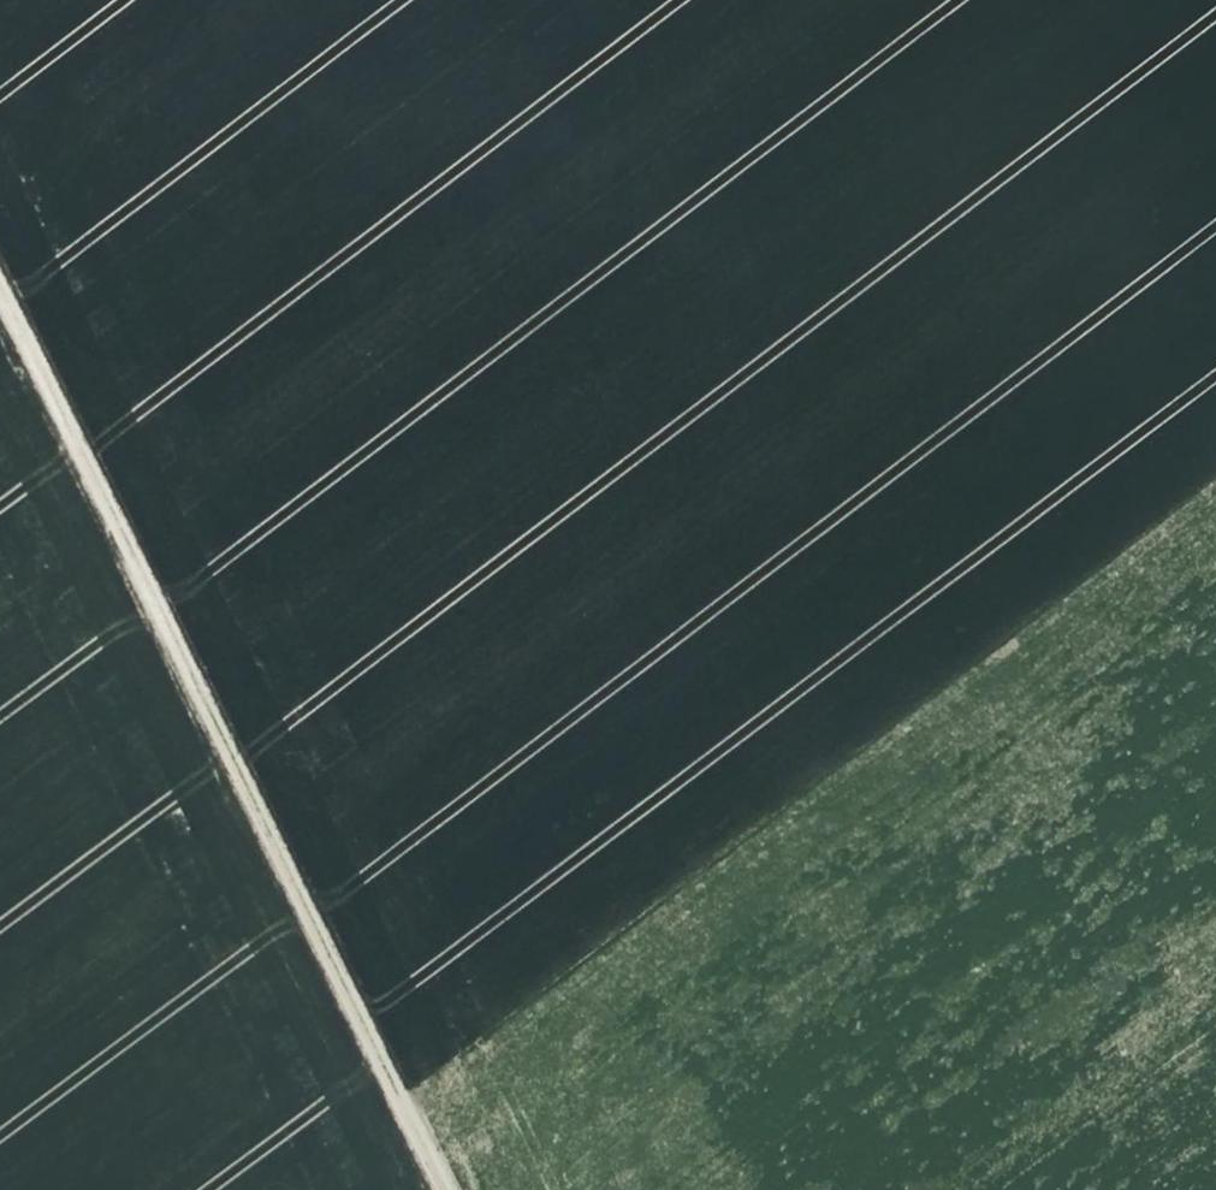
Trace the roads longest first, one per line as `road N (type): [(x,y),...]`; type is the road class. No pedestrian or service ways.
road 1 (track): [(437,1189),(0,304)]

